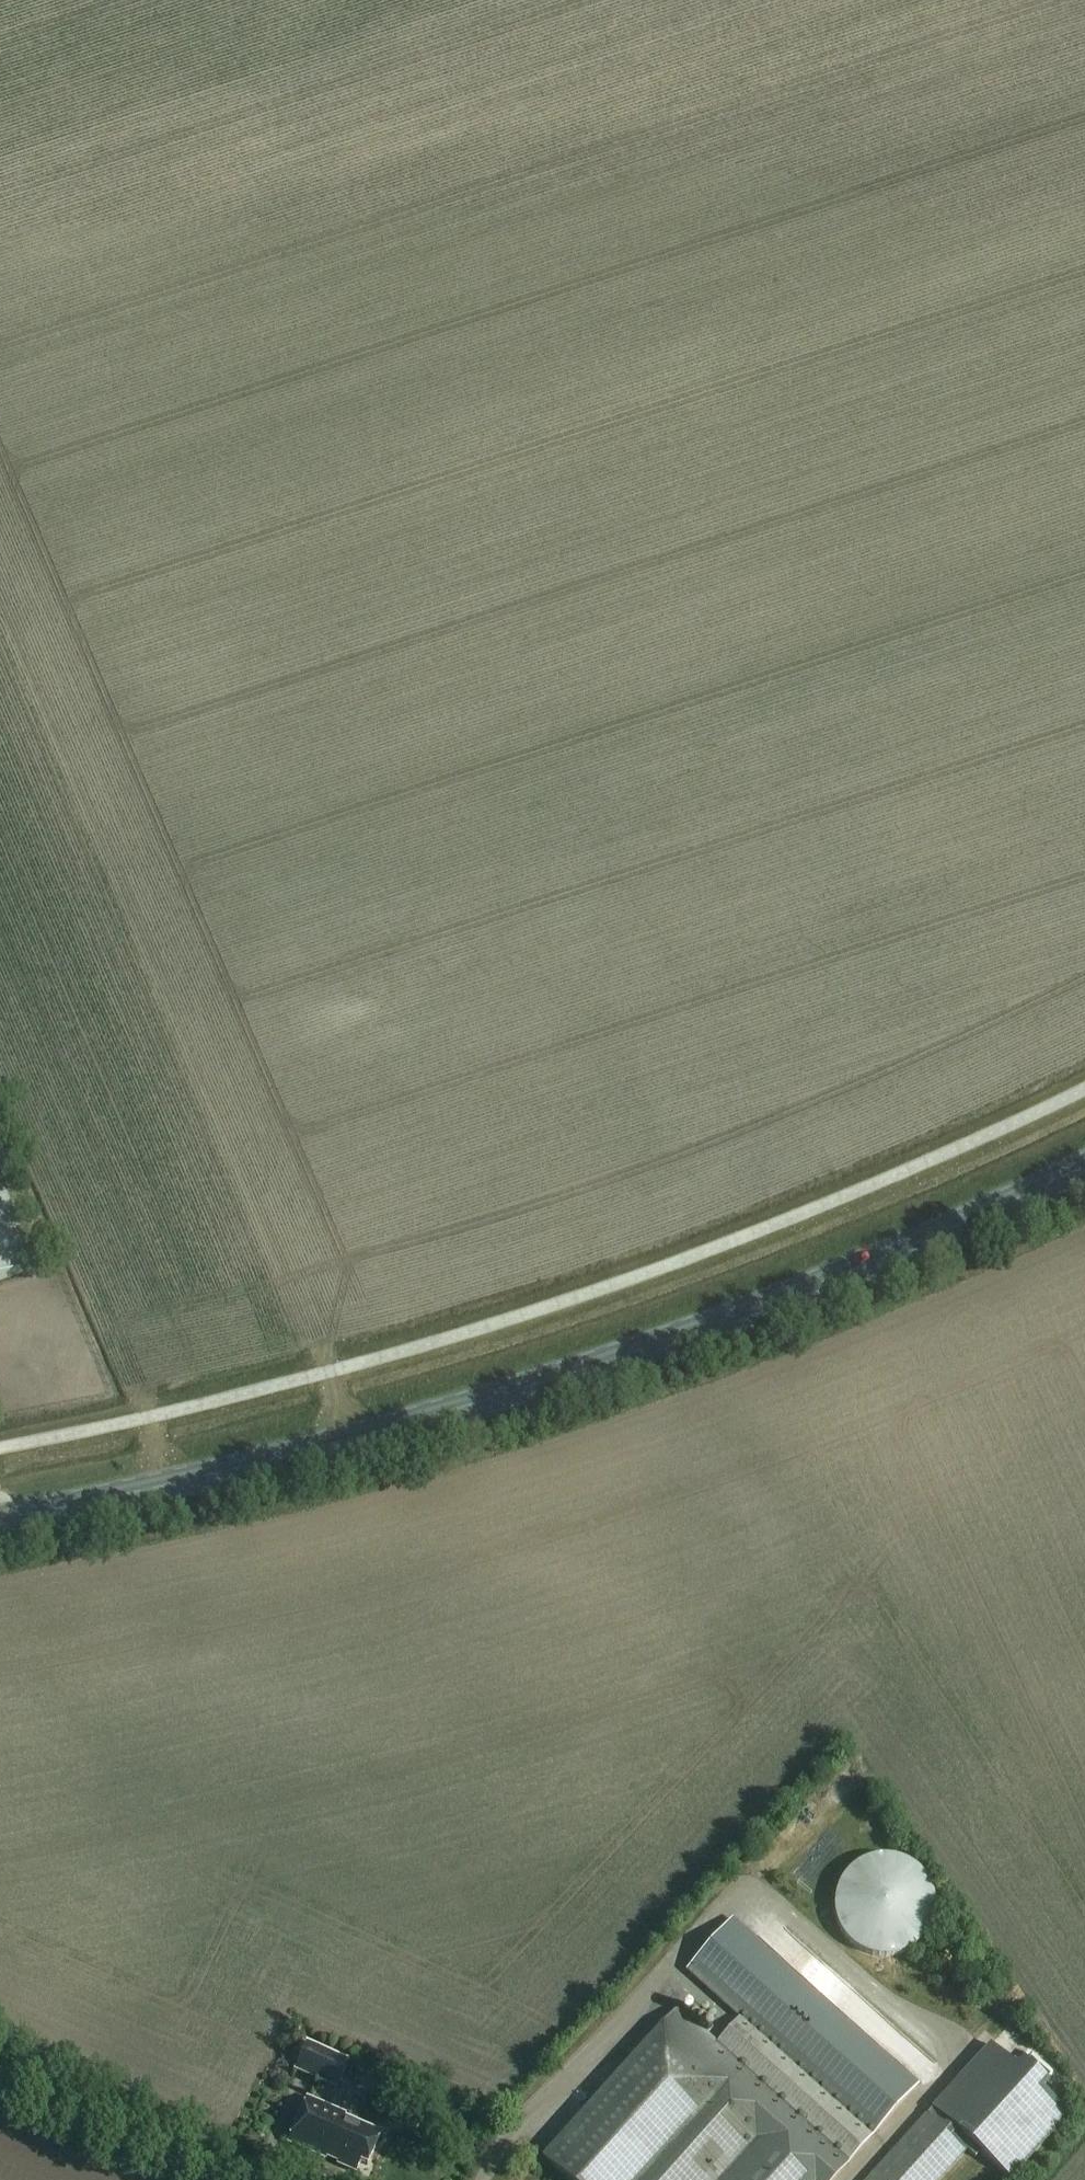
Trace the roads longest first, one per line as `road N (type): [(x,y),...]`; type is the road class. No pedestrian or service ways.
road 1 (primary): [(0,1519),(230,1473),(446,1411),(751,1309),(1084,1165)]
road 2 (tertiary): [(236,2179),(0,2077)]

